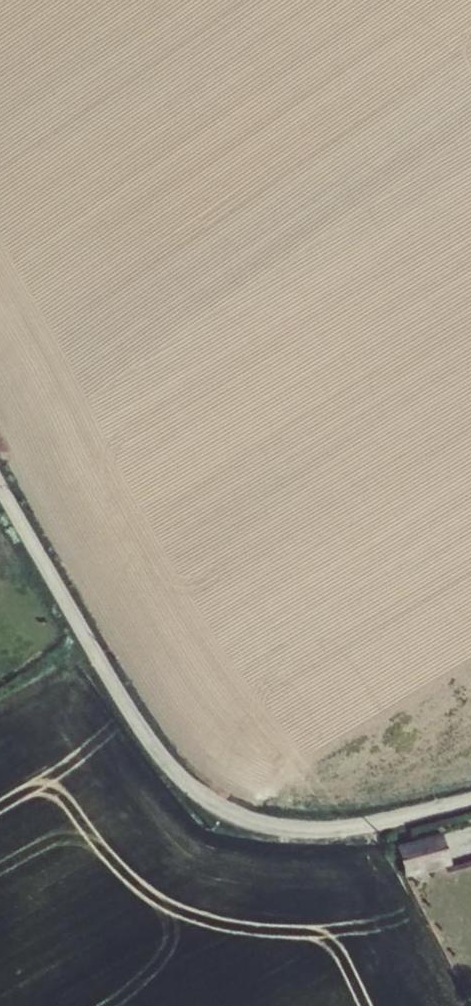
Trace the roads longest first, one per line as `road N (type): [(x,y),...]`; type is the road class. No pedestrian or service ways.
road 1 (track): [(470,802),(341,833),(257,840),(140,733),(0,484)]

